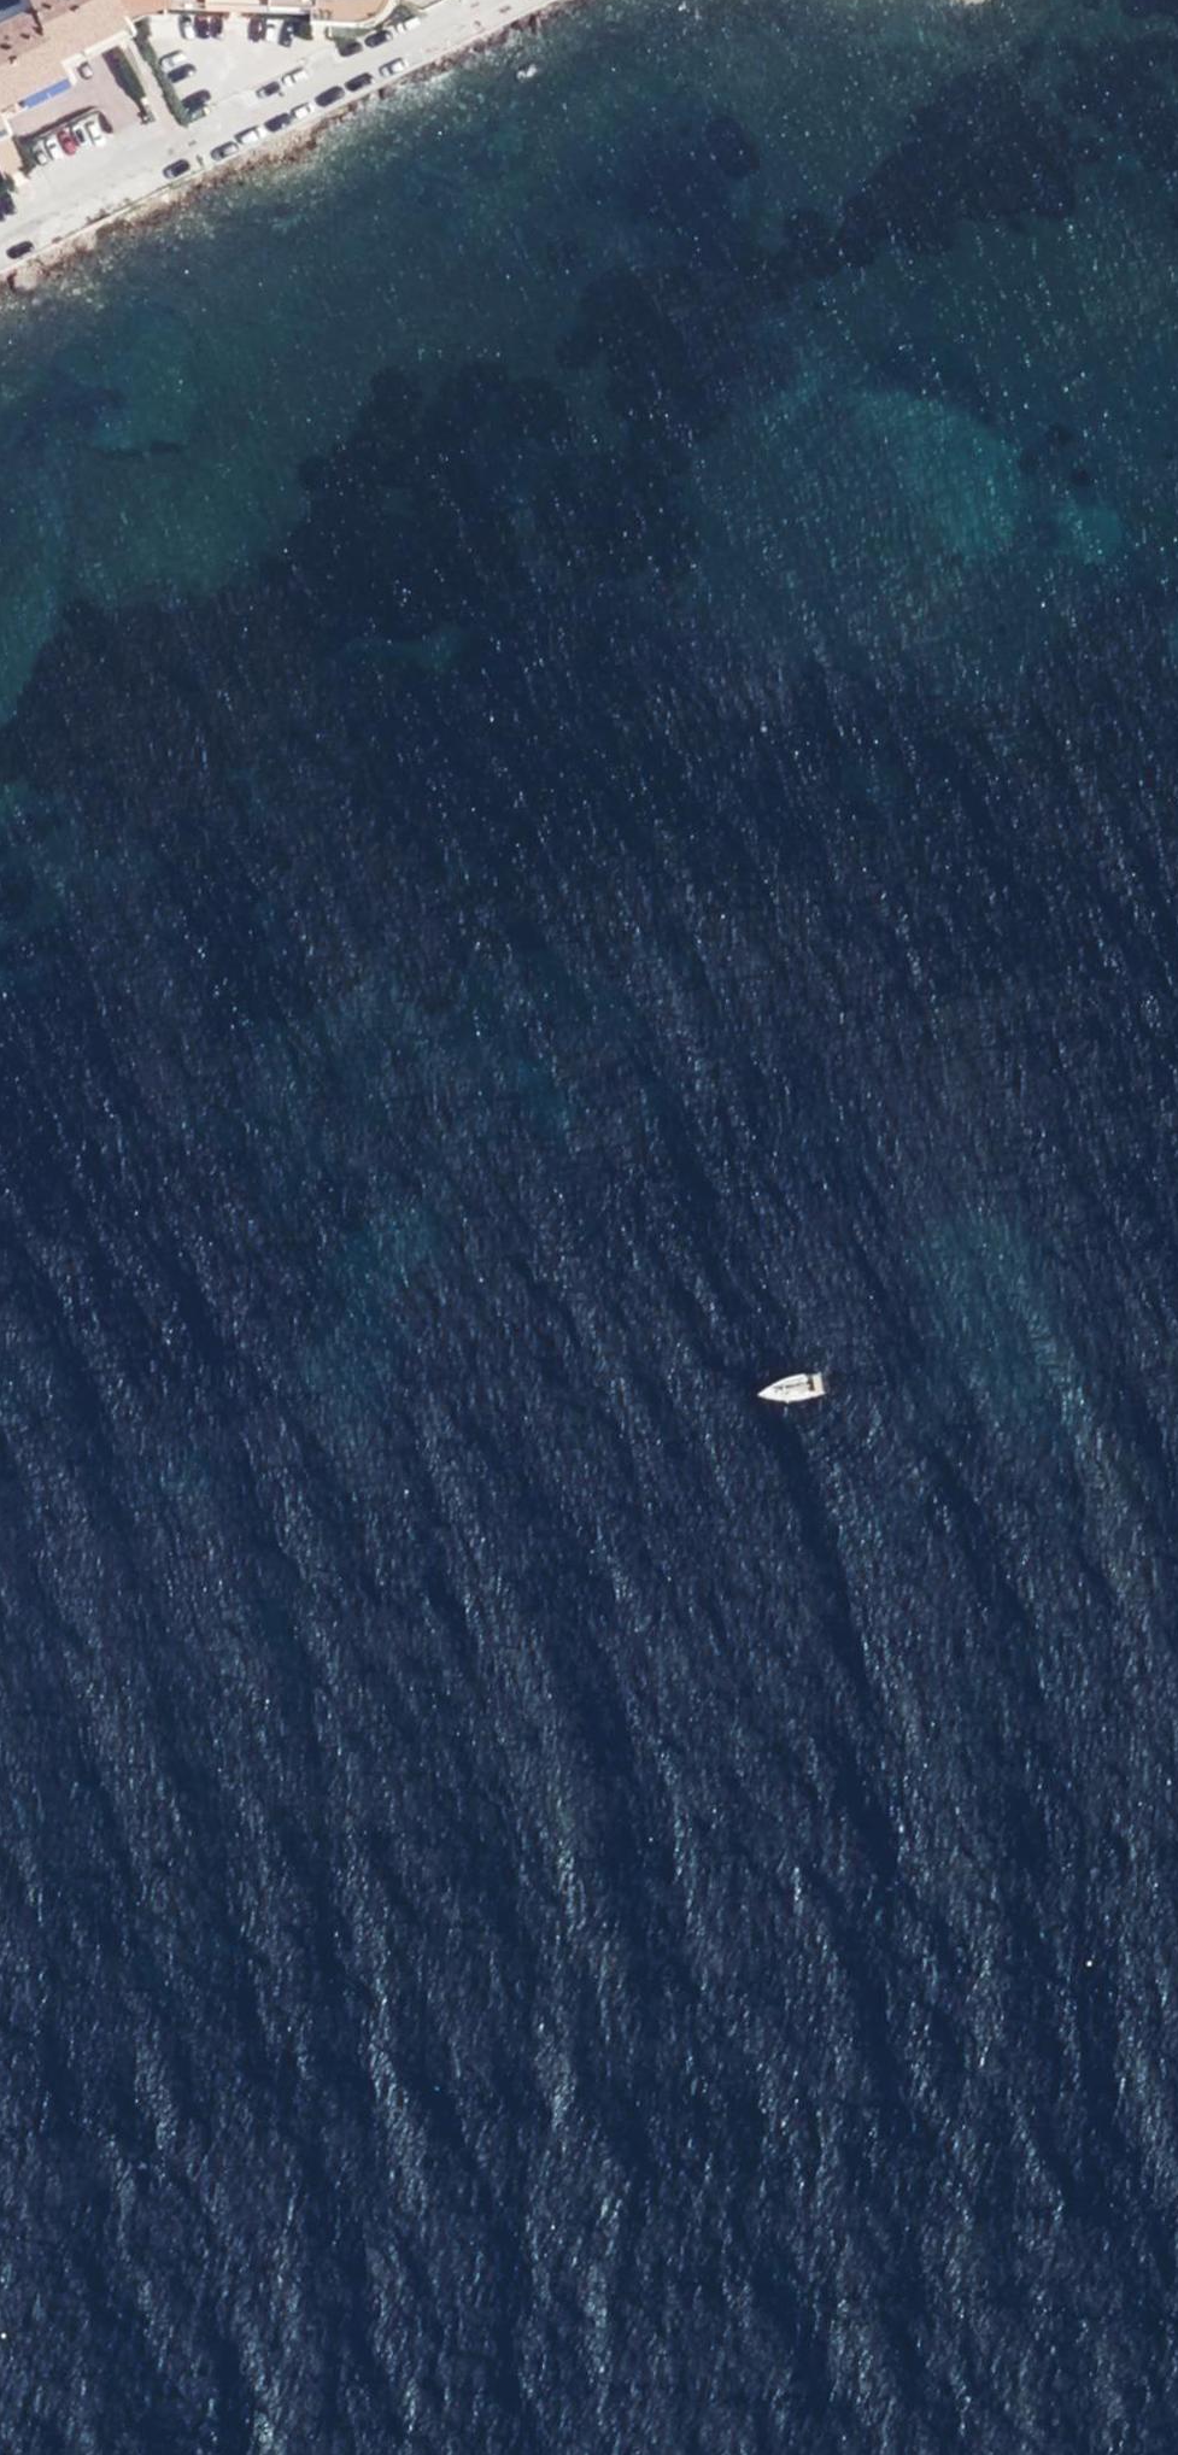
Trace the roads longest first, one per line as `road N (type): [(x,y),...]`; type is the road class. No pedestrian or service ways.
road 1 (residential): [(491,0),(0,244)]

